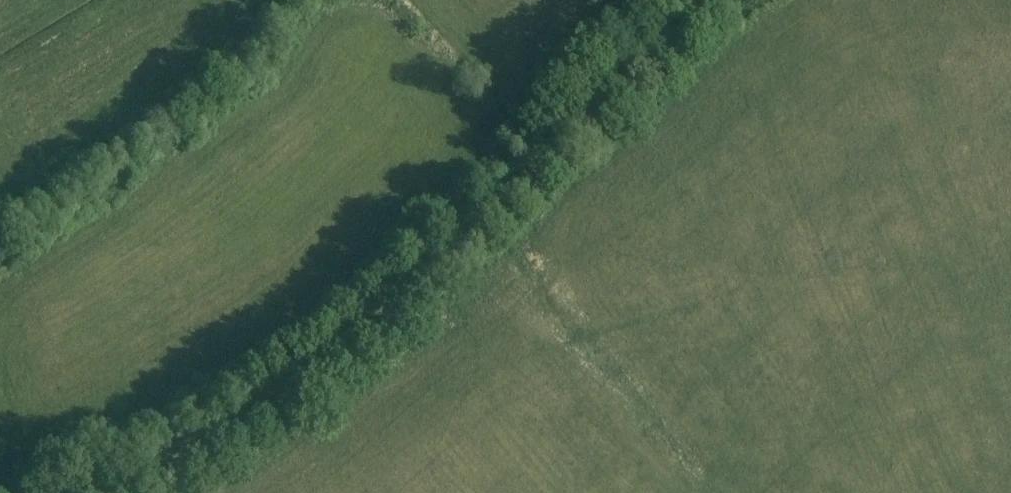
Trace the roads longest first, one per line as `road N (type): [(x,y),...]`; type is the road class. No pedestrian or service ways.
road 1 (unclassified): [(104,492),(242,433),(298,395),(394,315),(720,0)]

